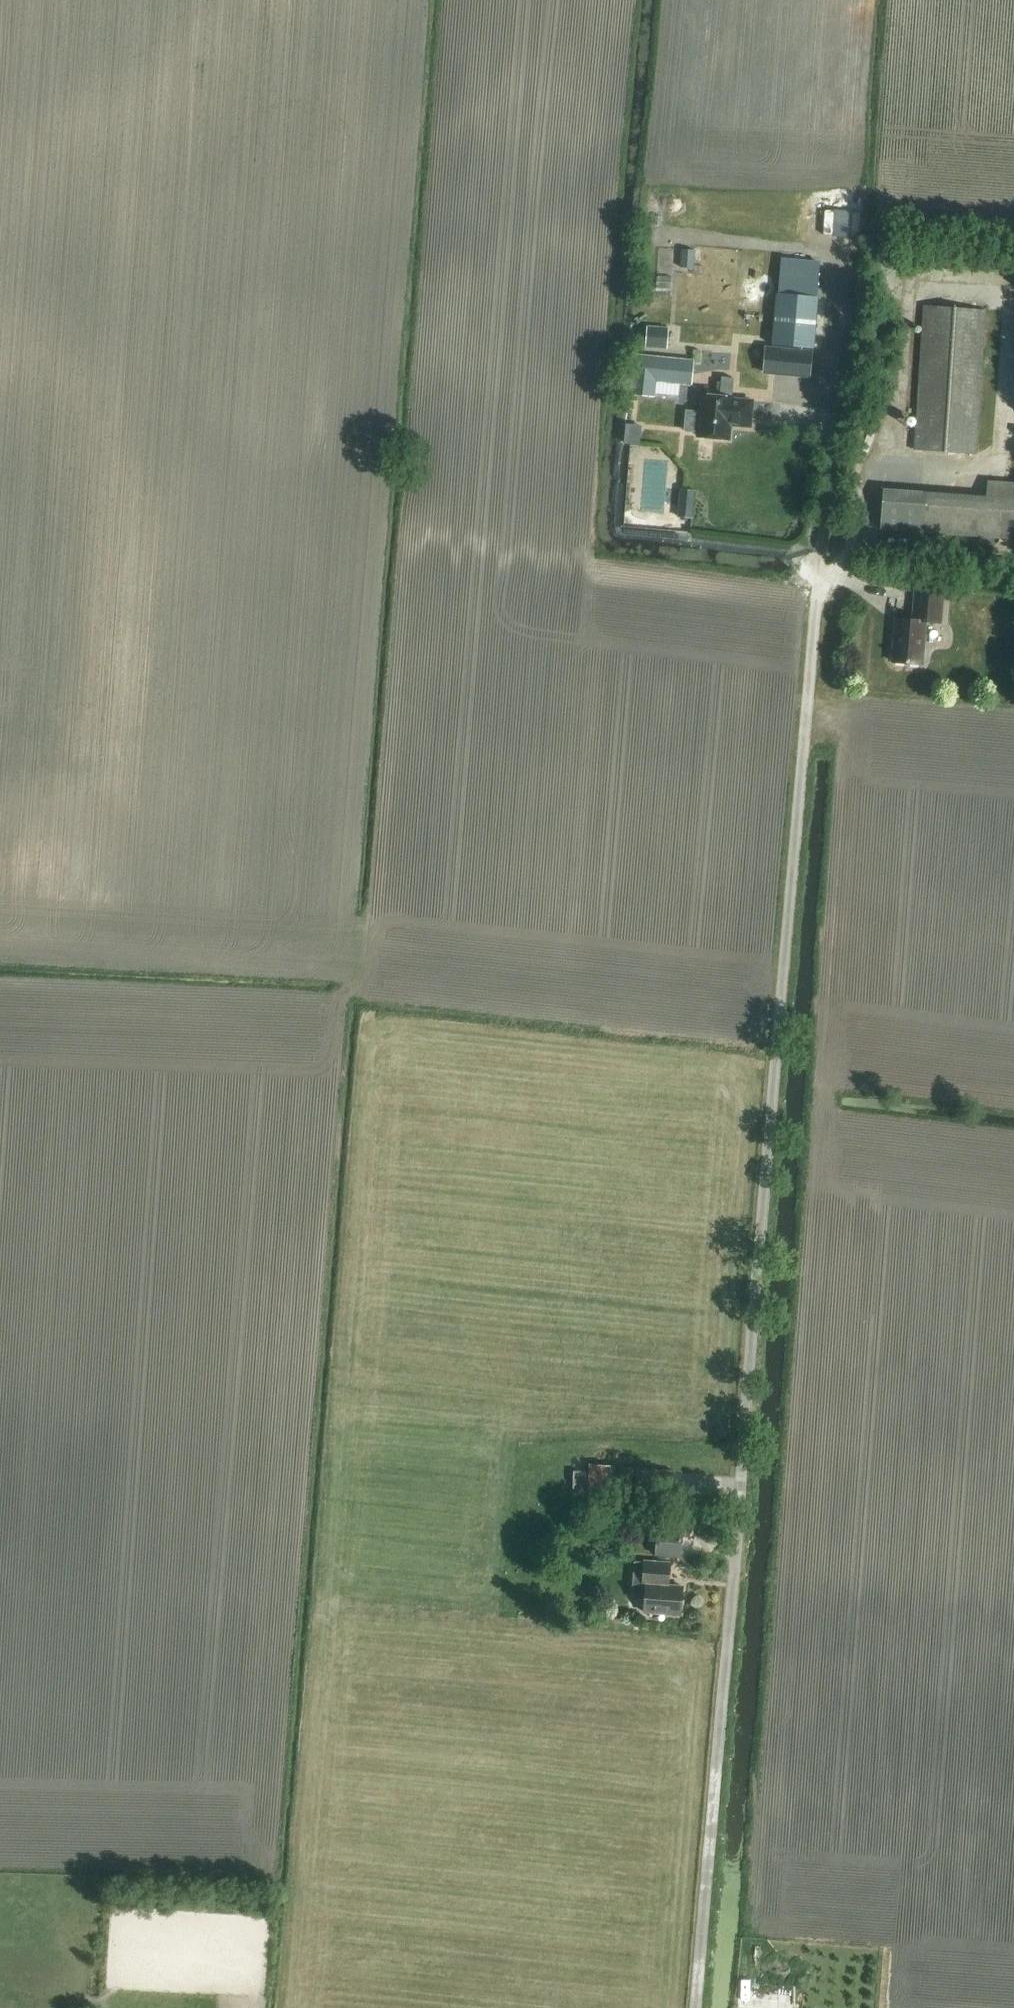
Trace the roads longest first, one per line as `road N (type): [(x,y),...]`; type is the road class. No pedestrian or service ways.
road 1 (unclassified): [(697,2007),(832,429),(834,251)]

